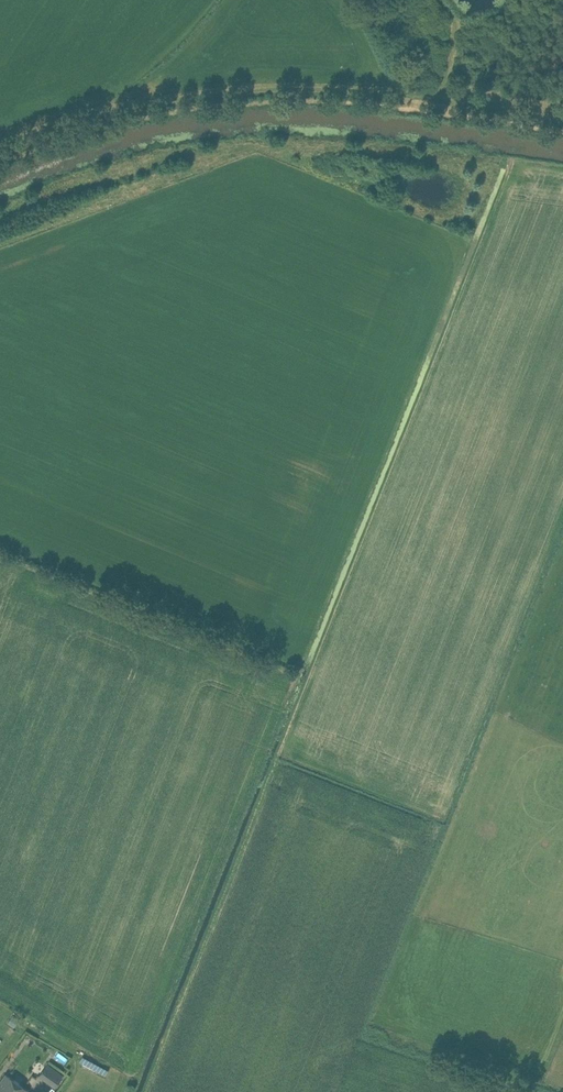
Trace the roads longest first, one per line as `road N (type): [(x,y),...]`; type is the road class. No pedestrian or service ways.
road 1 (track): [(562,117),(533,103),(423,91),(257,86),(166,93),(63,116),(0,143)]

